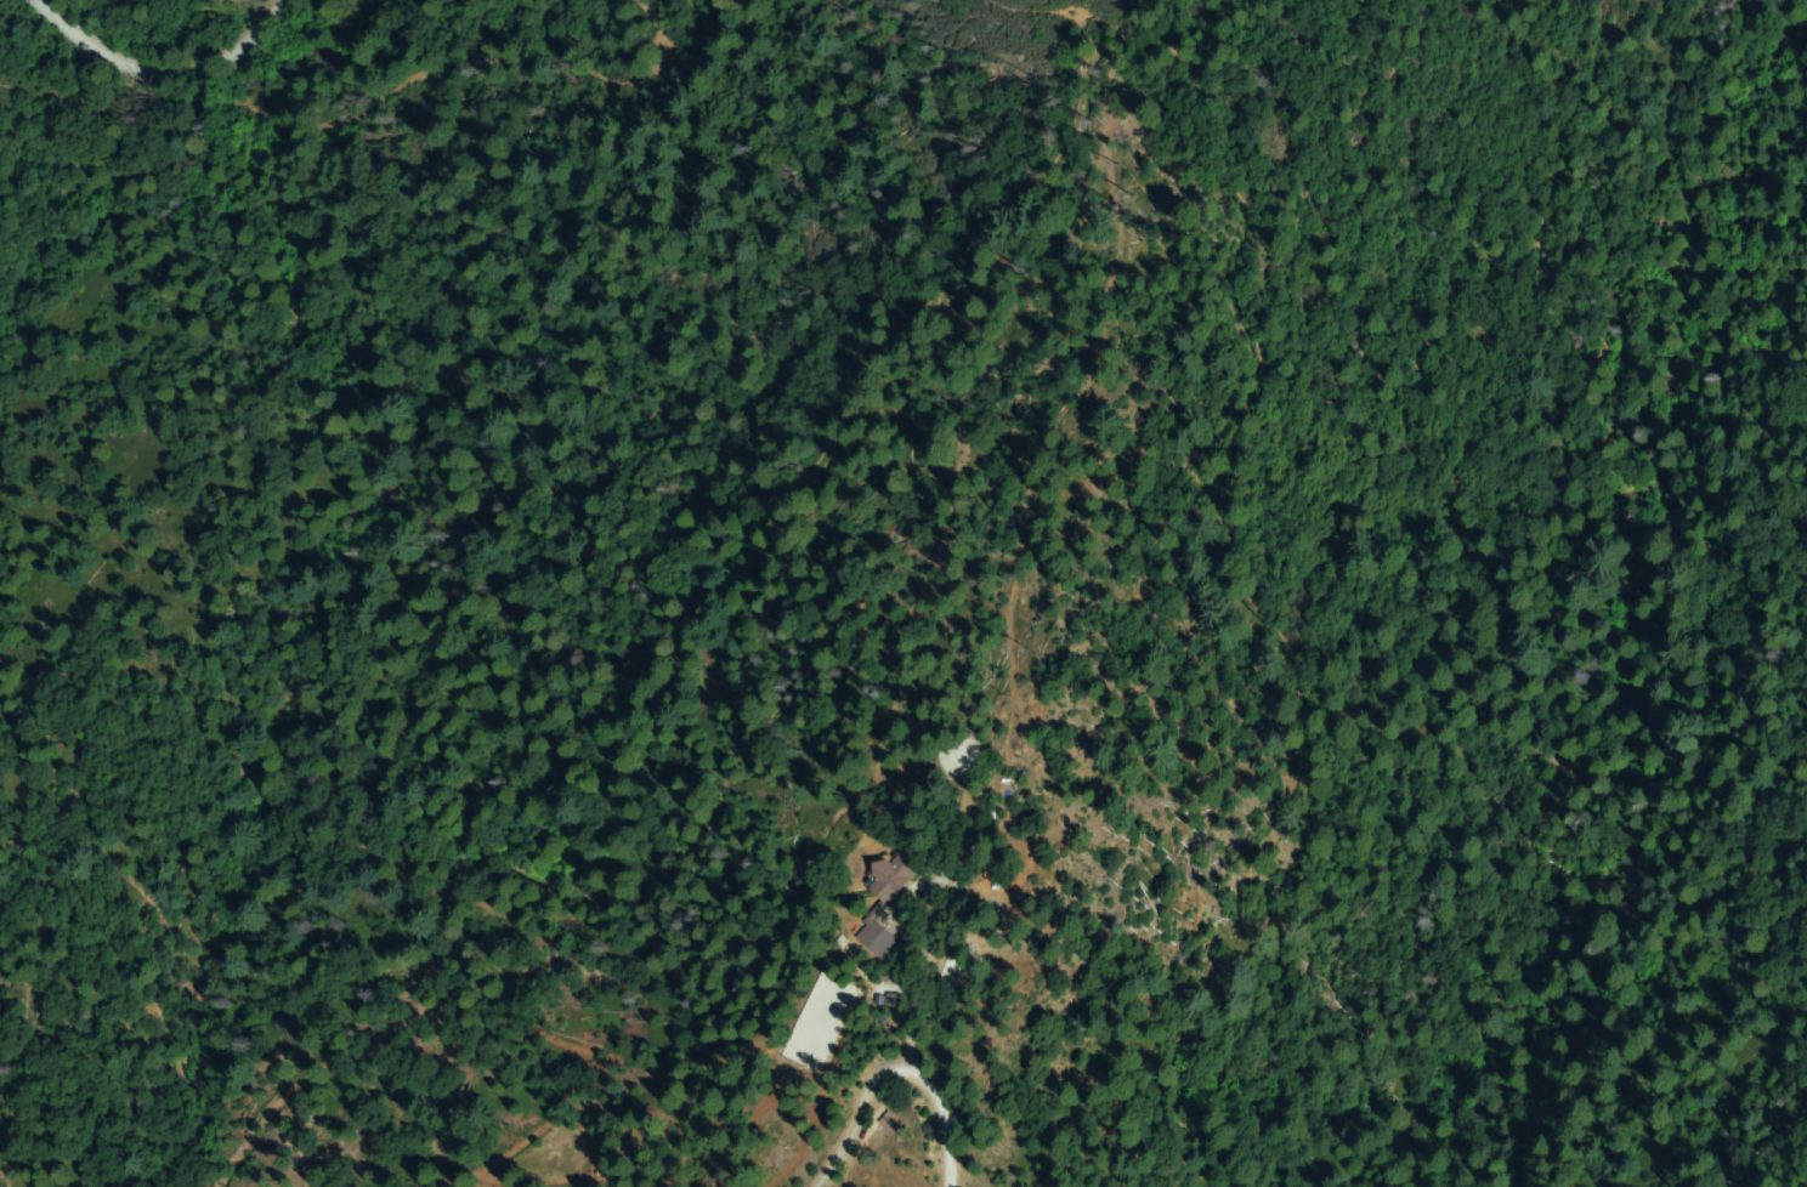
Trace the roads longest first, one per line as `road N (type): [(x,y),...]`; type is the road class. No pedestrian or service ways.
road 1 (residential): [(788,1186),(865,1084),(900,1070),(921,1077),(938,1095),(947,1186)]
road 2 (residential): [(34,0),(98,49),(154,64),(203,51),(255,0)]

